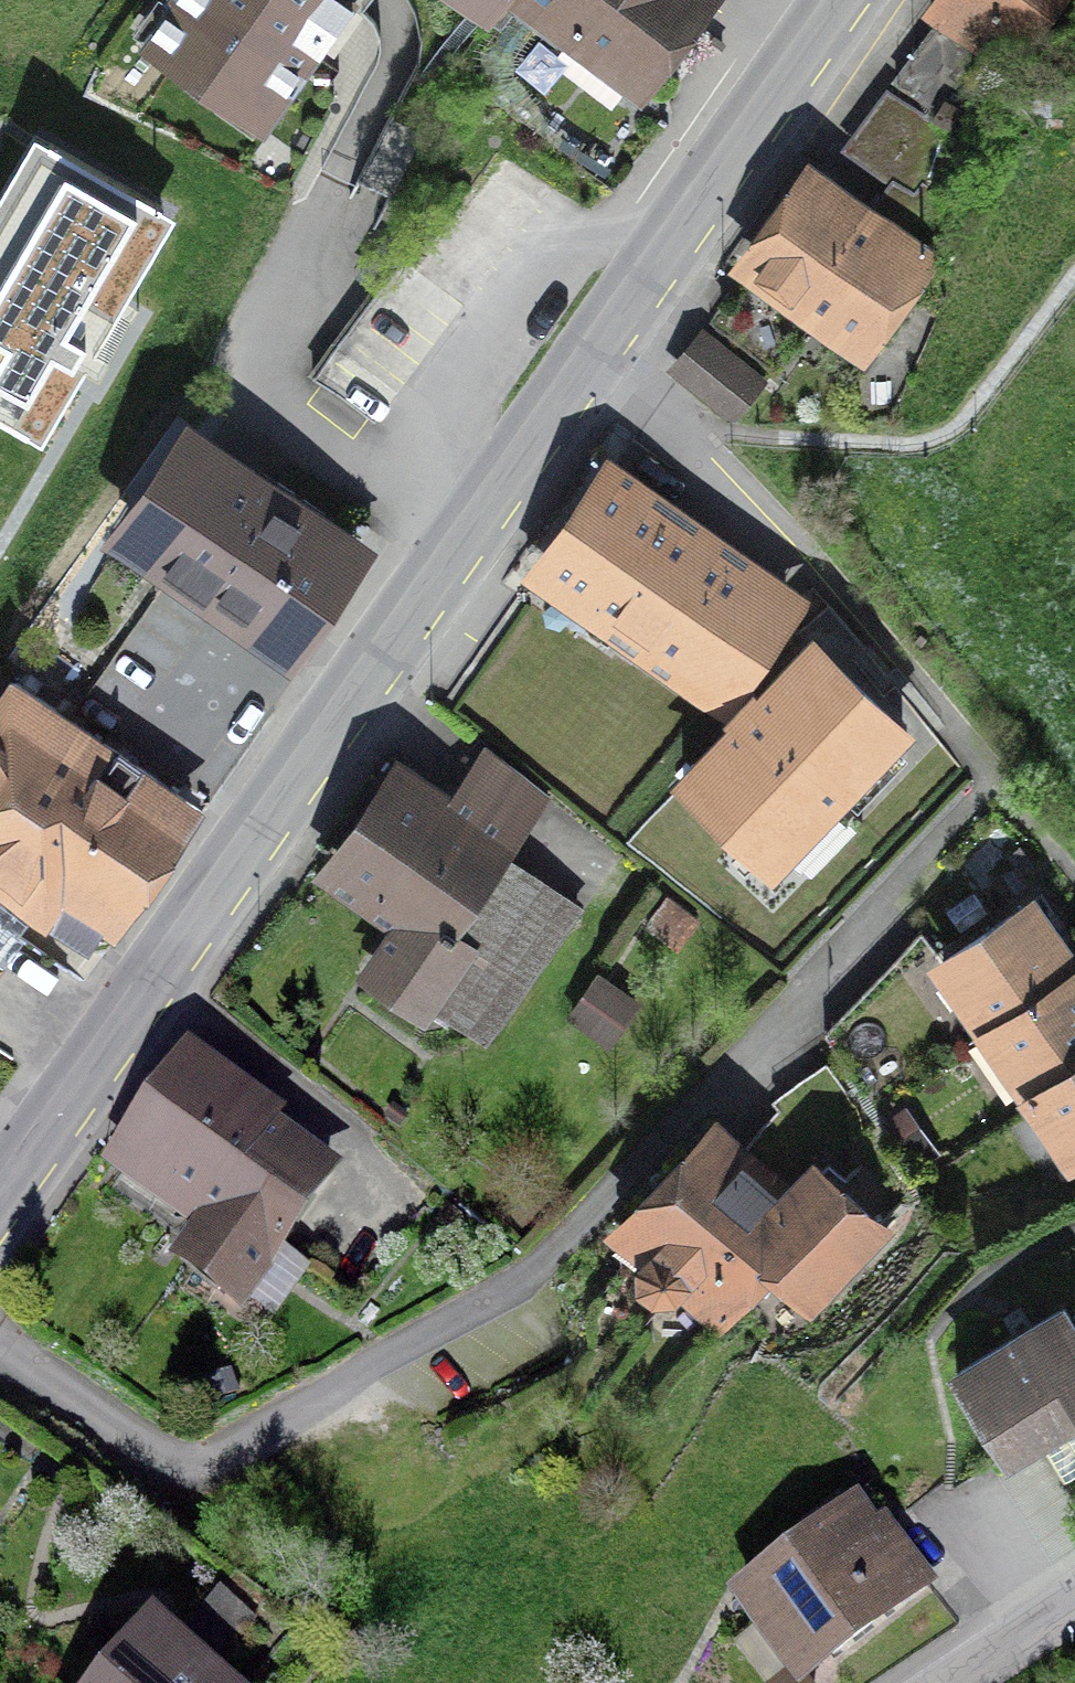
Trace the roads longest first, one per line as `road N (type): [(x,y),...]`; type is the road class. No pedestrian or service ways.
road 1 (primary): [(0,1190),(851,0)]
road 2 (residential): [(982,779),(497,1300),(197,1458),(156,1456),(0,1358)]
road 3 (tertiary): [(952,1682),(1074,1602)]

